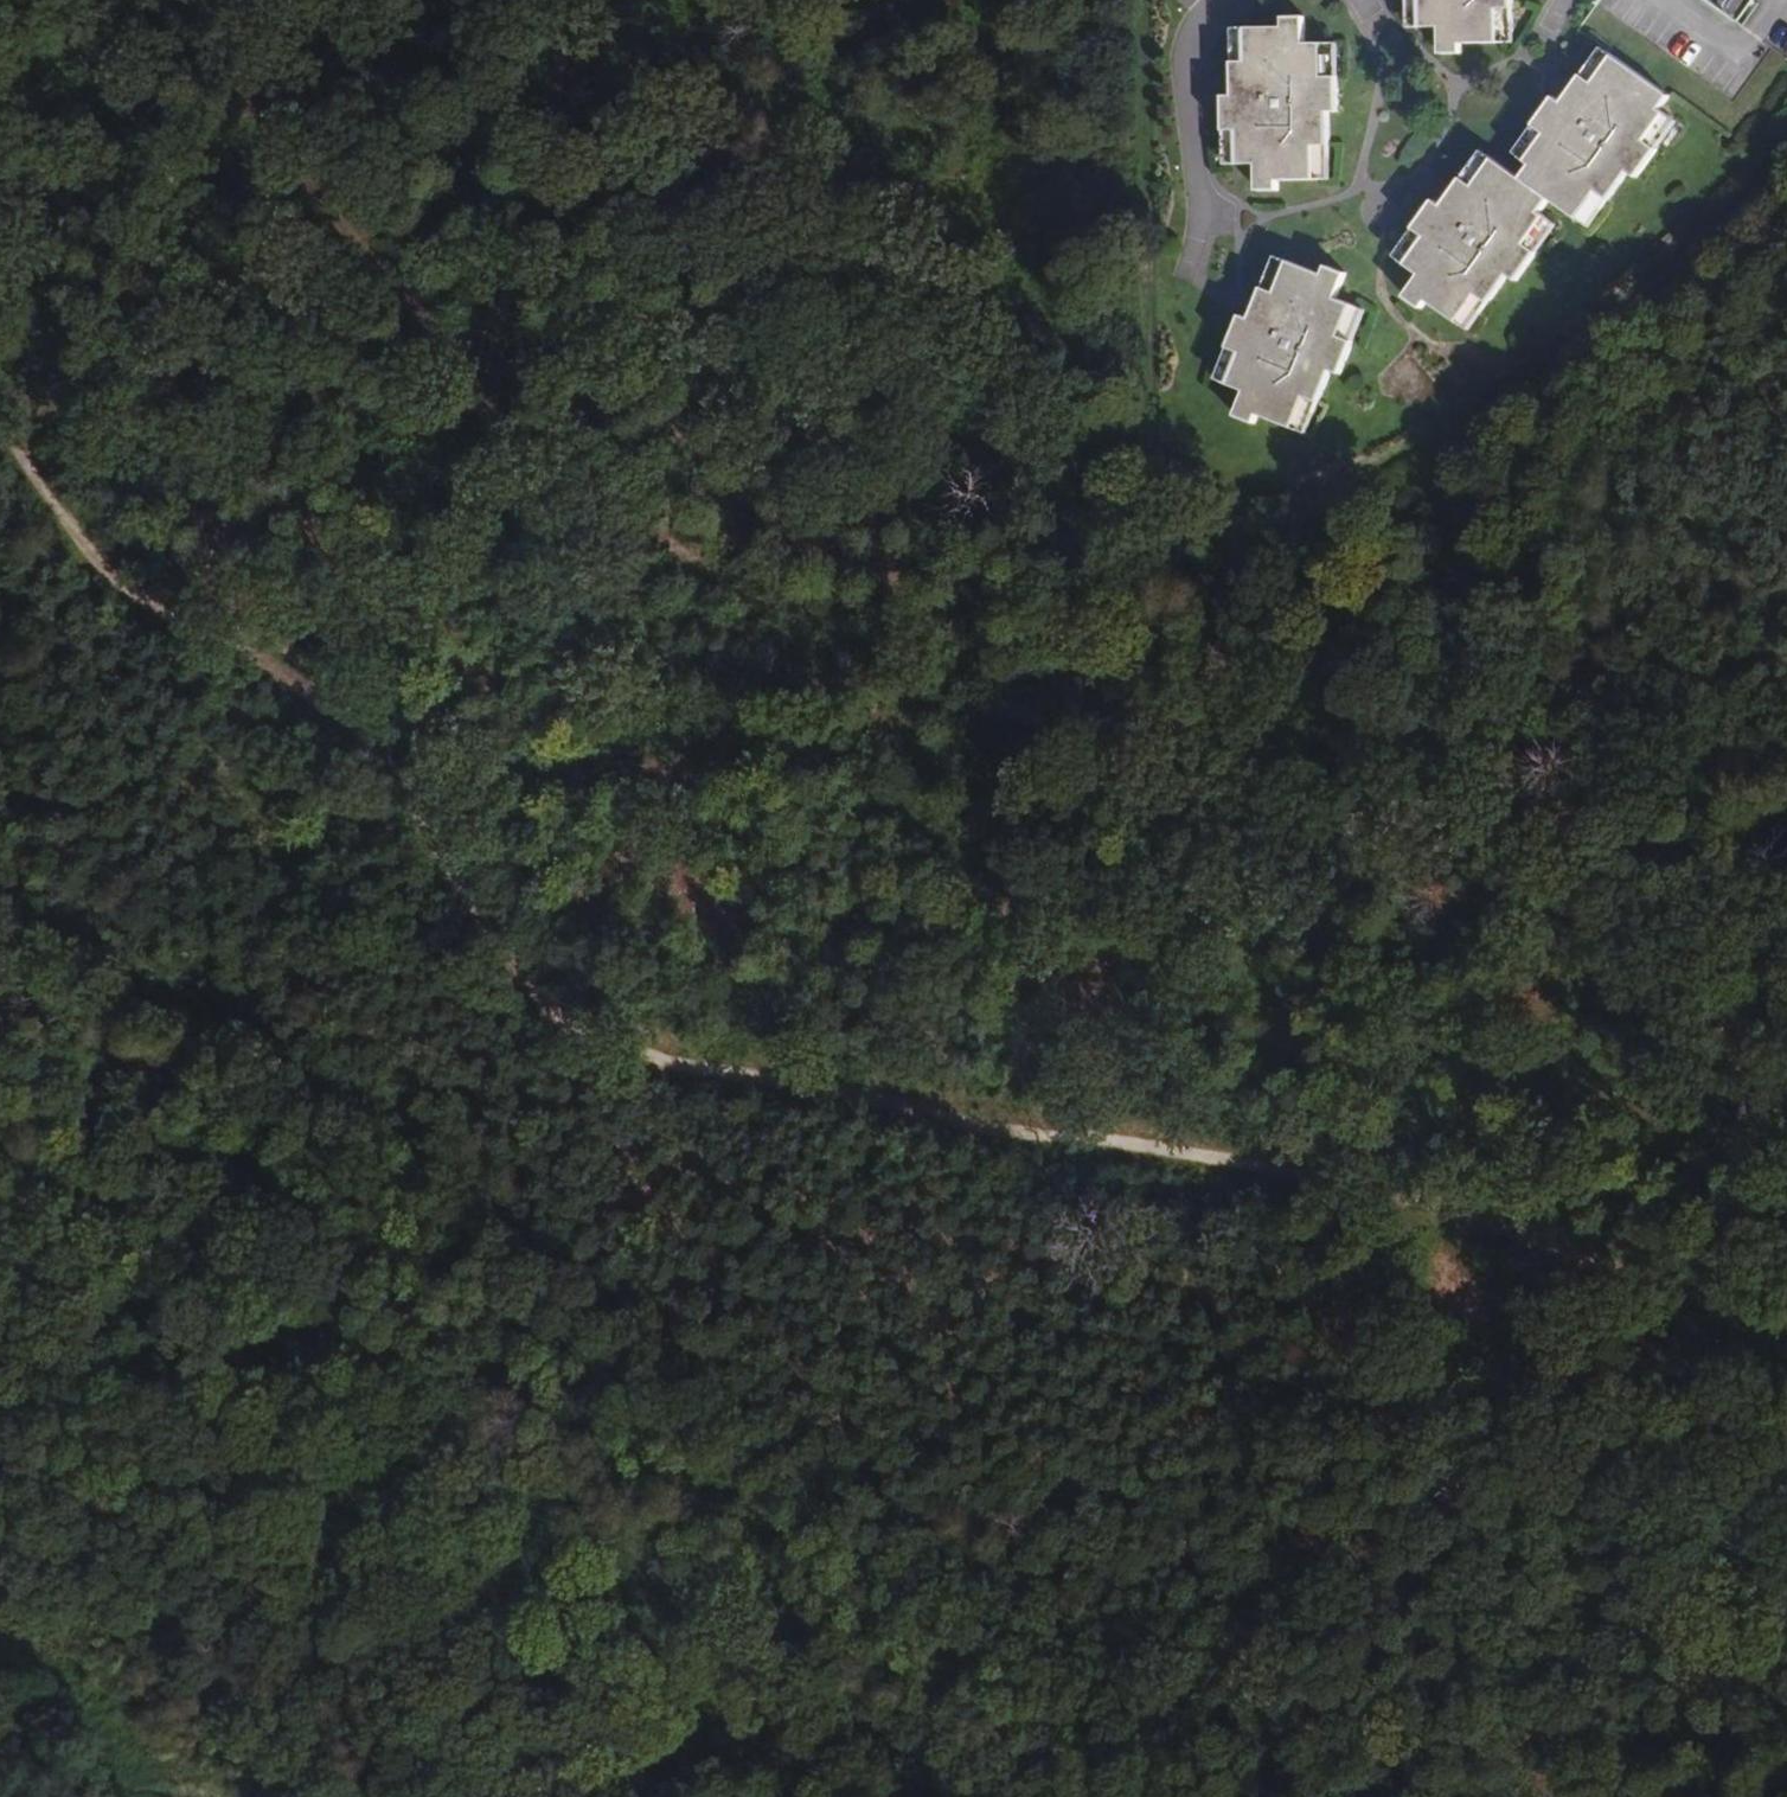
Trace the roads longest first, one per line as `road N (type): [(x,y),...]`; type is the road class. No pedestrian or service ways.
road 1 (track): [(319,700),(397,769),(475,928),(562,1017),(669,1065),(1136,1146),(1356,1174),(1580,1219),(1786,1288)]
road 2 (track): [(0,421),(68,524),(159,605),(319,700)]

